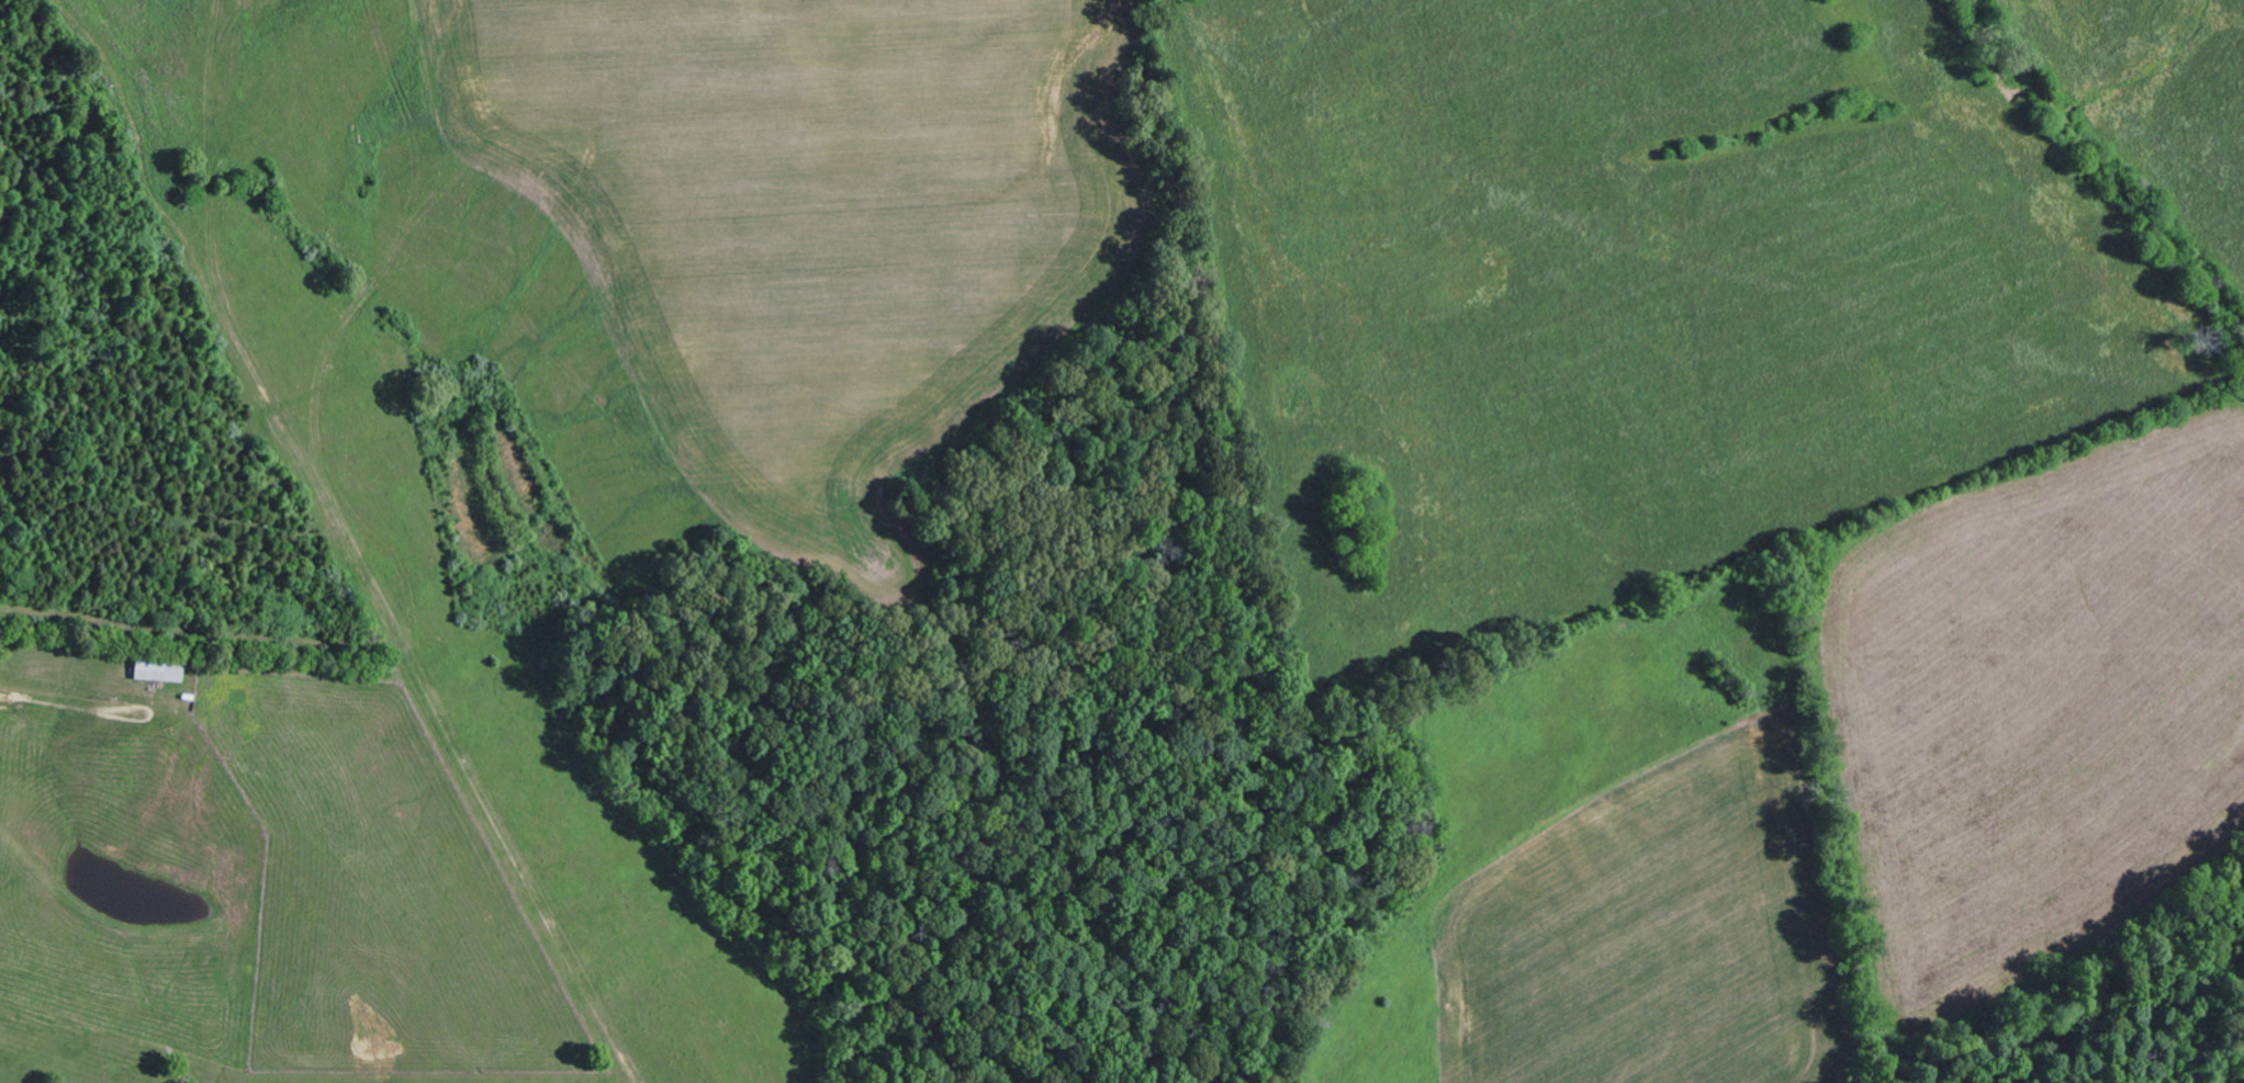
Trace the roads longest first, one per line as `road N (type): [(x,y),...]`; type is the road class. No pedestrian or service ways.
road 1 (residential): [(227,0),(339,586)]

